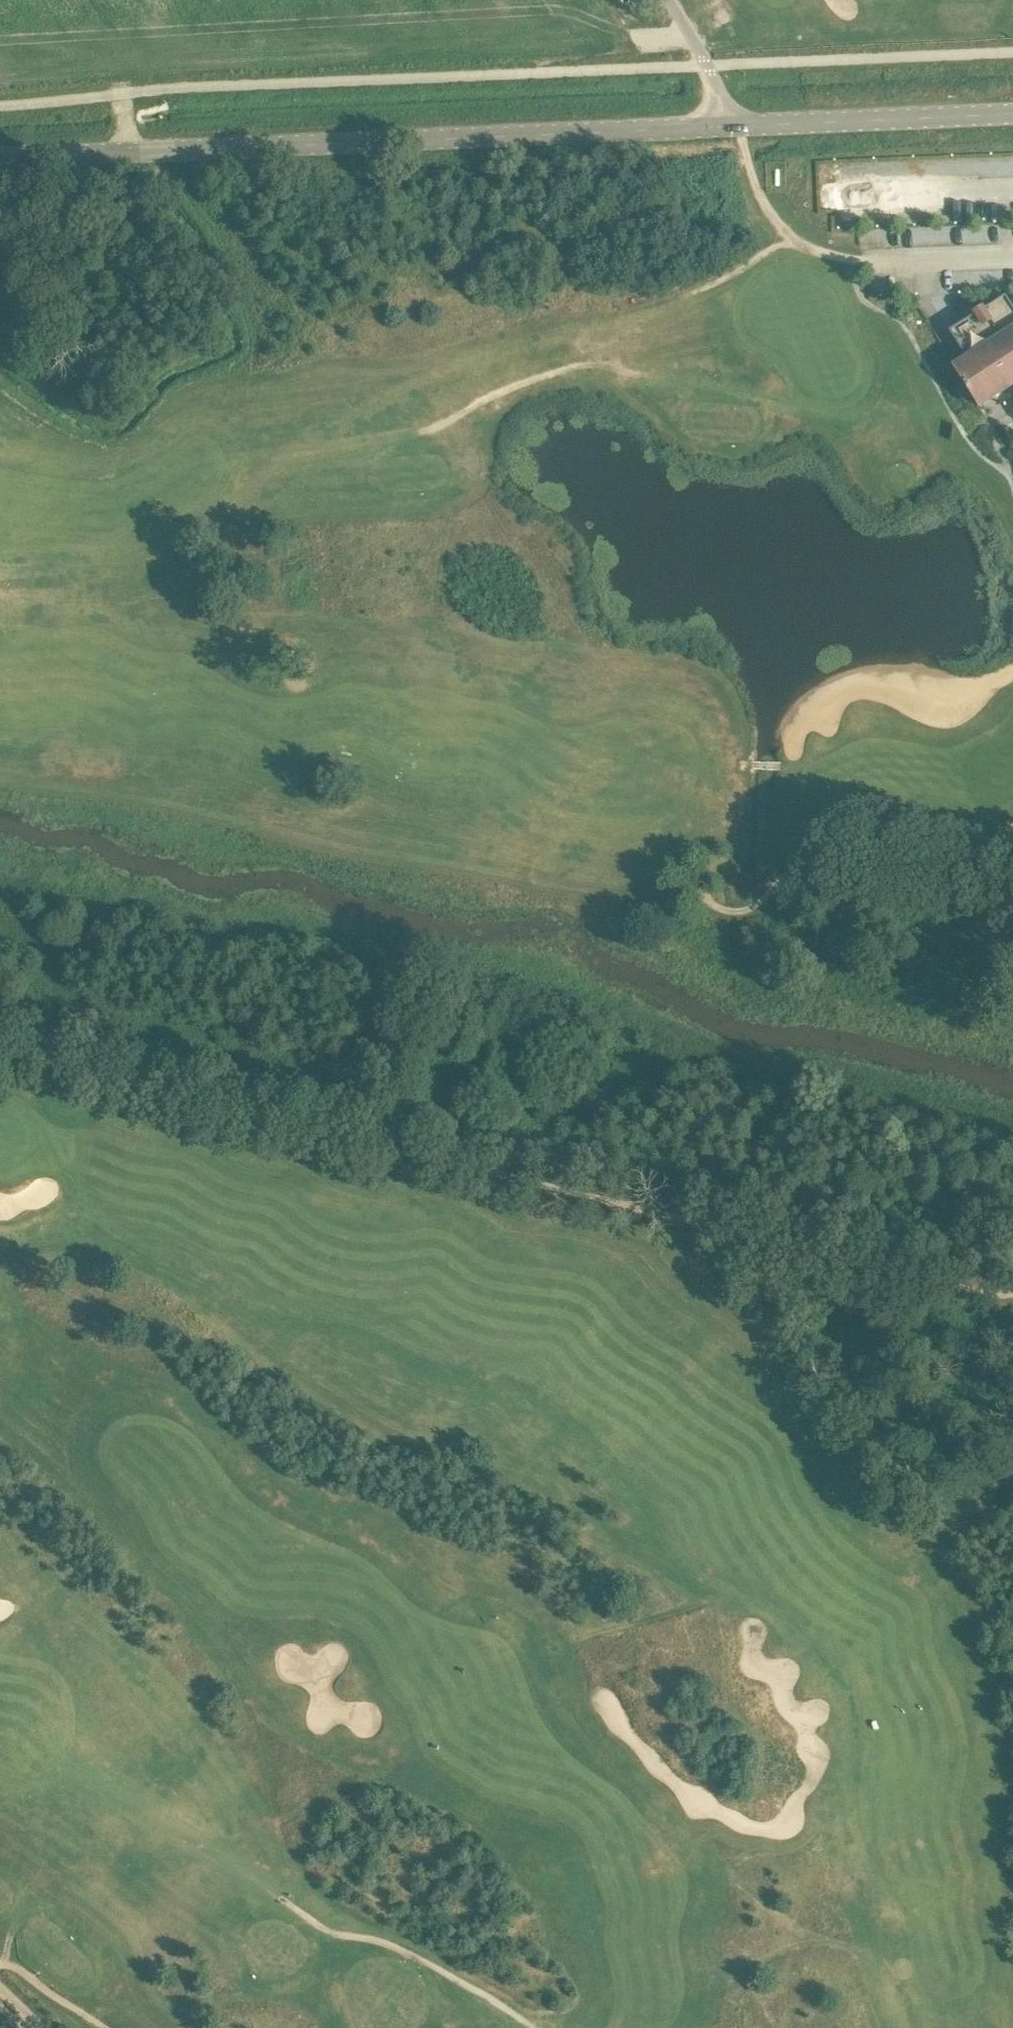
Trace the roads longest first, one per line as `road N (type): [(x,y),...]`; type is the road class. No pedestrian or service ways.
road 1 (track): [(1012,1300),(0,1047)]
road 2 (tertiary): [(0,150),(722,122)]
road 3 (tertiary): [(722,122),(1012,109)]
road 4 (track): [(741,121),(759,191),(790,237),(829,254),(878,259)]
road 5 (track): [(1012,876),(815,847)]
road 6 (unclassified): [(722,122),(712,66),(669,0)]

